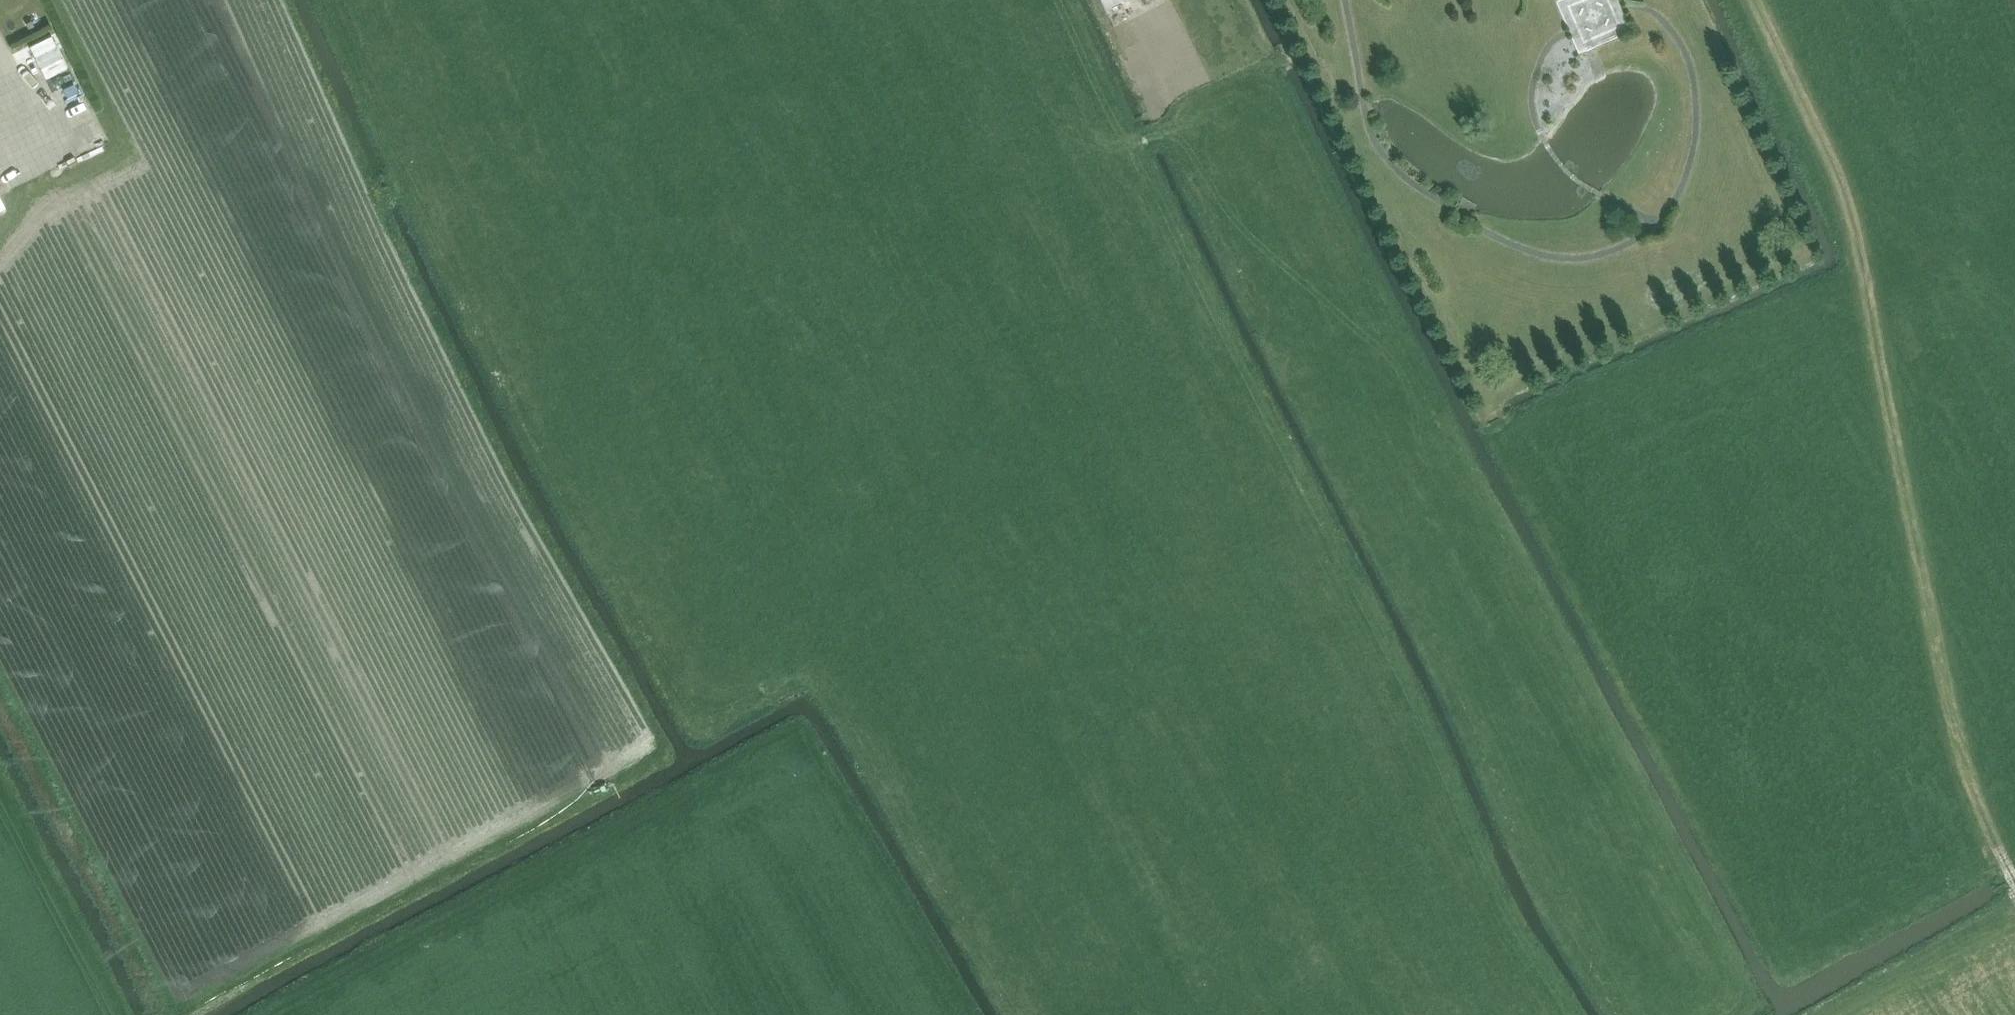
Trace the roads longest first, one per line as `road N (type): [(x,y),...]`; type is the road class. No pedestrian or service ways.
road 1 (track): [(0,800),(121,1014)]

